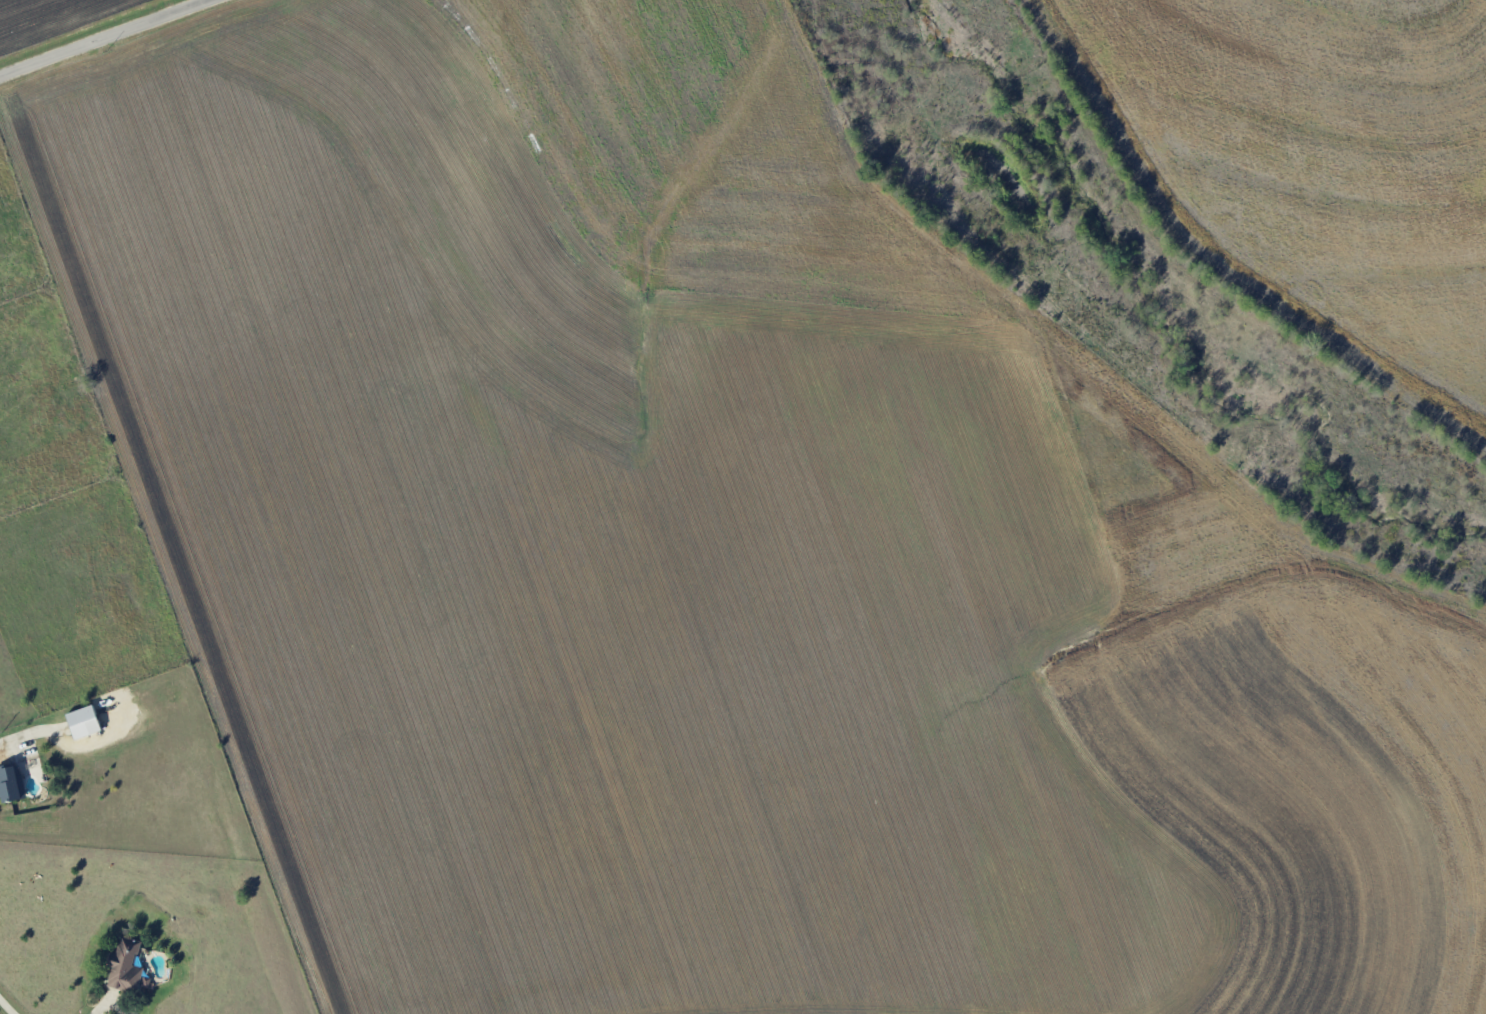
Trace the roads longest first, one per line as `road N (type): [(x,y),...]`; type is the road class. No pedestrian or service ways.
road 1 (residential): [(0,77),(209,0)]

